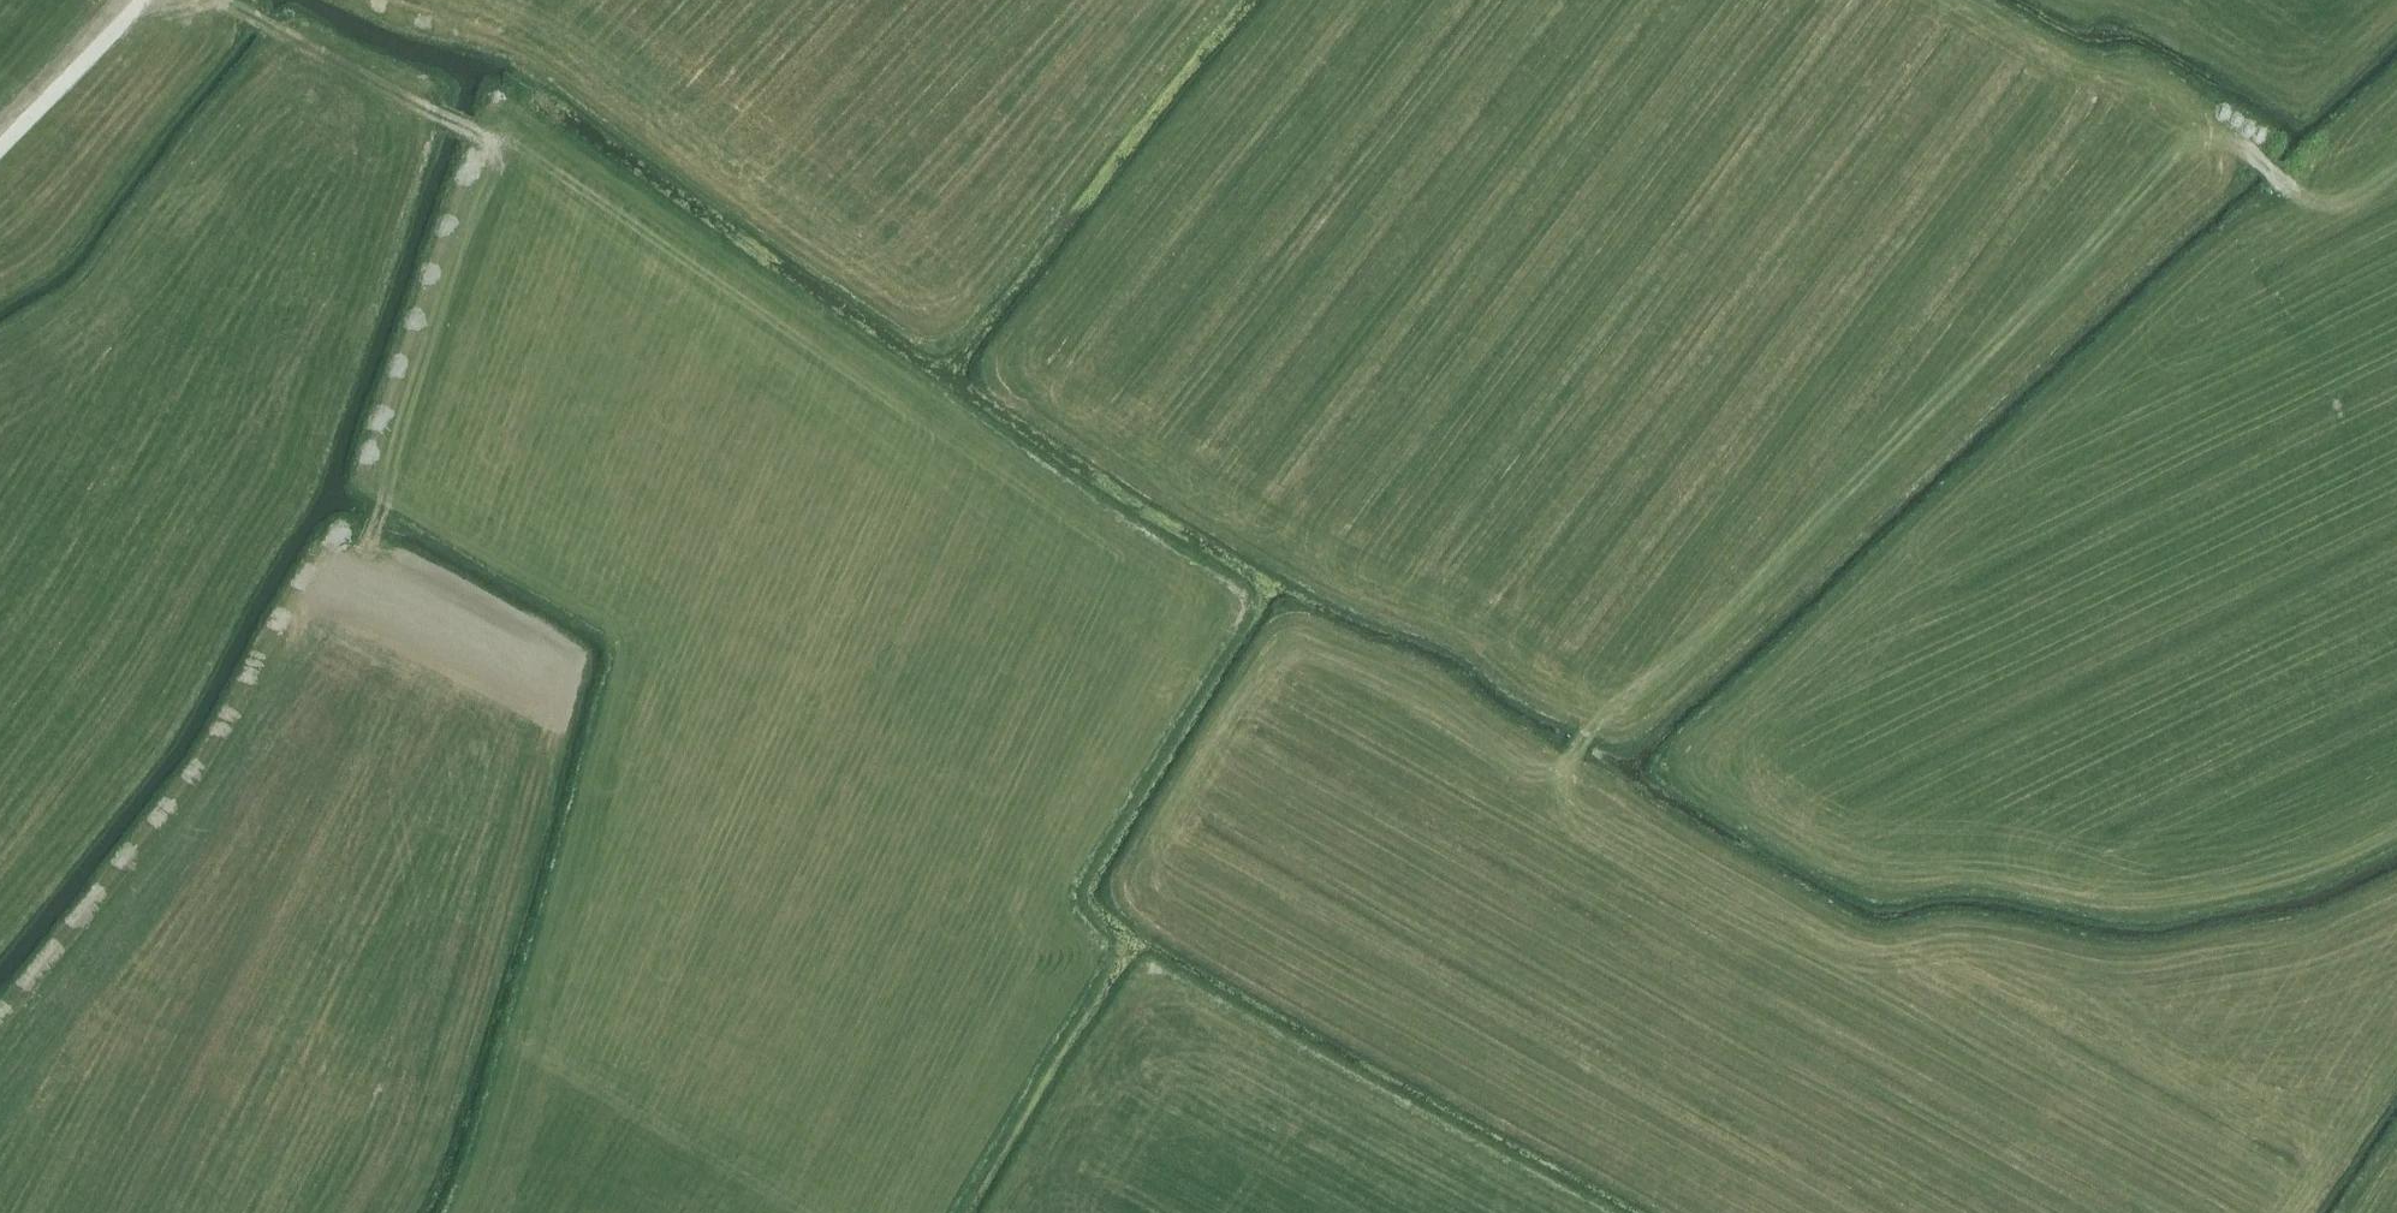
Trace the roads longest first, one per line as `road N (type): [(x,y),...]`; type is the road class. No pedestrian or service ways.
road 1 (track): [(0,149),(136,0)]

